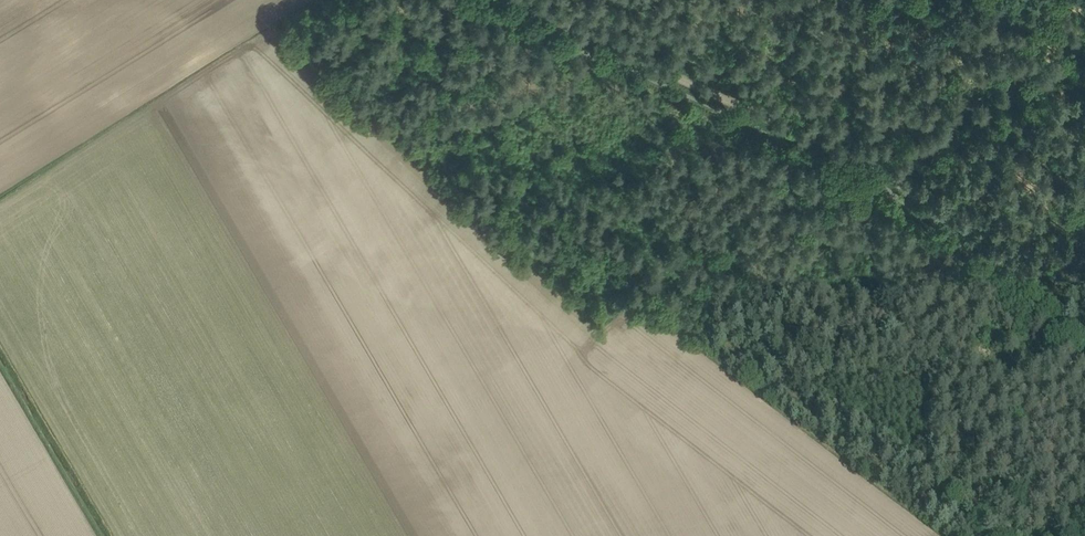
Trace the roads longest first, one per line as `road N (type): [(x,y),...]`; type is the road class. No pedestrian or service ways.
road 1 (track): [(494,0),(892,182),(1084,369)]

